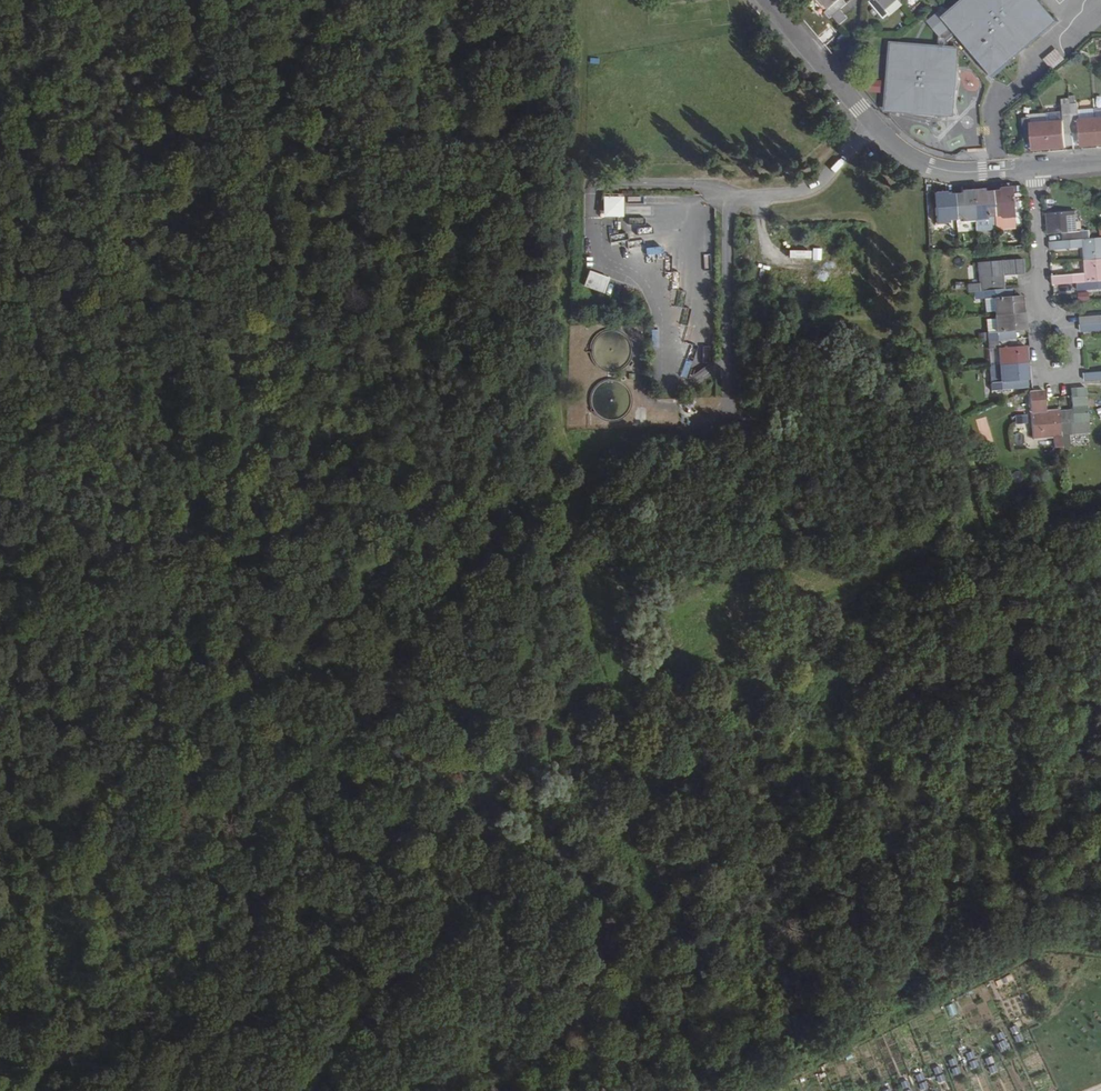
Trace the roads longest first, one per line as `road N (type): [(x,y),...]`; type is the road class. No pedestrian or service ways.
road 1 (track): [(429,843),(370,764),(237,632),(182,545),(157,0)]
road 2 (residential): [(763,0),(911,159),(953,172),(1033,168)]
road 3 (residential): [(1033,168),(1050,352)]

